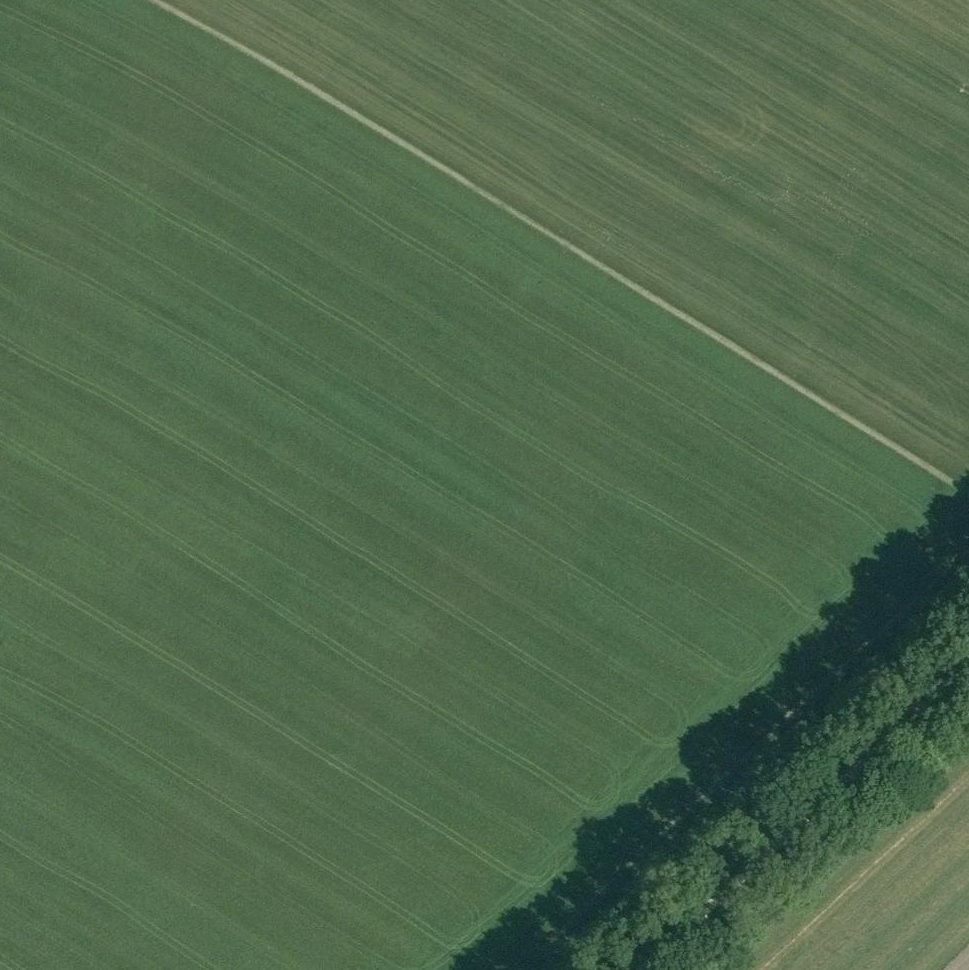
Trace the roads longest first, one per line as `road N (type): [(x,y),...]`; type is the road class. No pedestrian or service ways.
road 1 (residential): [(634,969),(968,657)]

